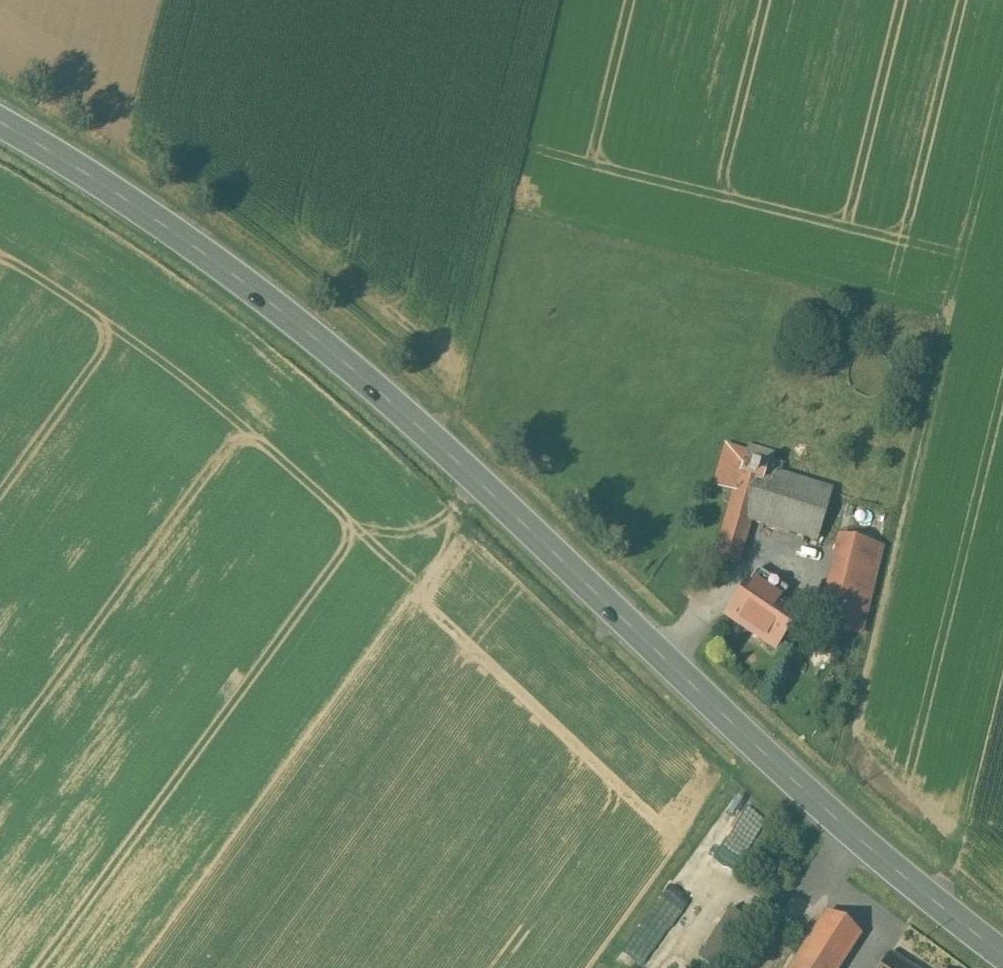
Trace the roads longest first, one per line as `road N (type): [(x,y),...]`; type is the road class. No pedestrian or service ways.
road 1 (secondary): [(1002,954),(756,748),(398,410),(270,304),(0,123)]

